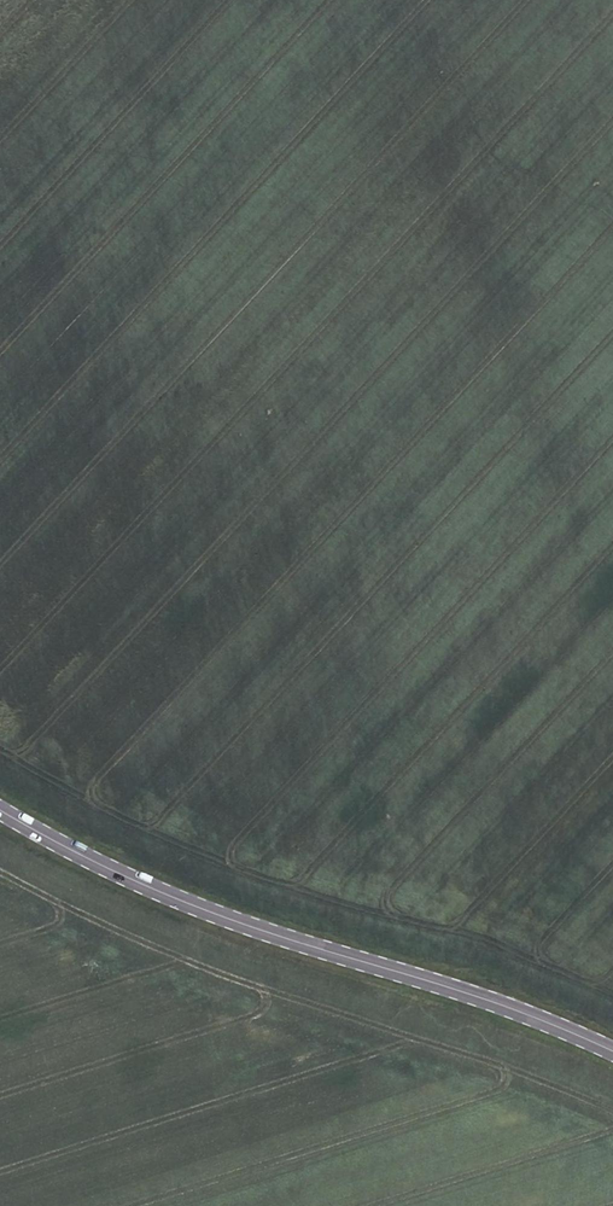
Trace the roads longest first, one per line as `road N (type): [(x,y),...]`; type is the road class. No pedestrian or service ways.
road 1 (secondary): [(0,807),(103,866),(612,1051)]

